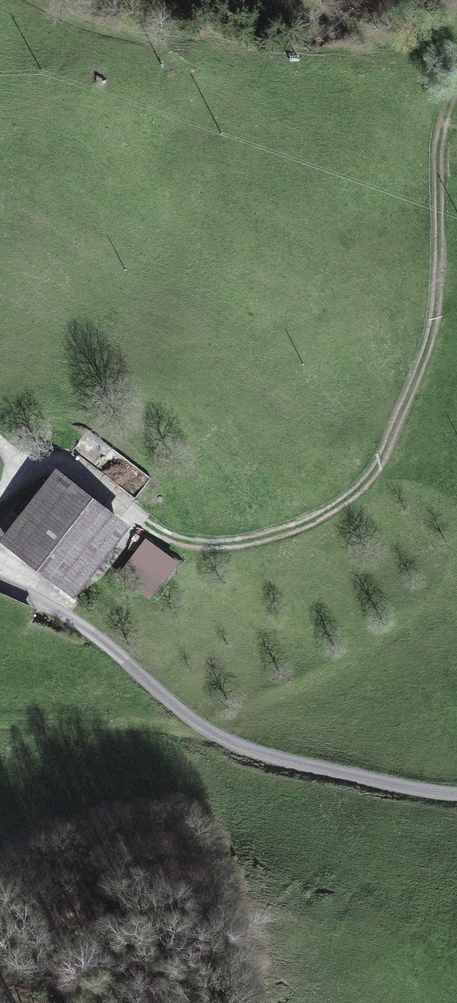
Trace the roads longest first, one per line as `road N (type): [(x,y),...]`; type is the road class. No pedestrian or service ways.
road 1 (track): [(0,497),(49,462),(75,472),(163,538),(205,544),(274,536),(378,470),(435,324),(438,155),(456,83)]
road 2 (track): [(0,581),(80,623),(185,715),(237,745),(401,788),(456,793)]
road 3 (track): [(456,64),(334,11)]

